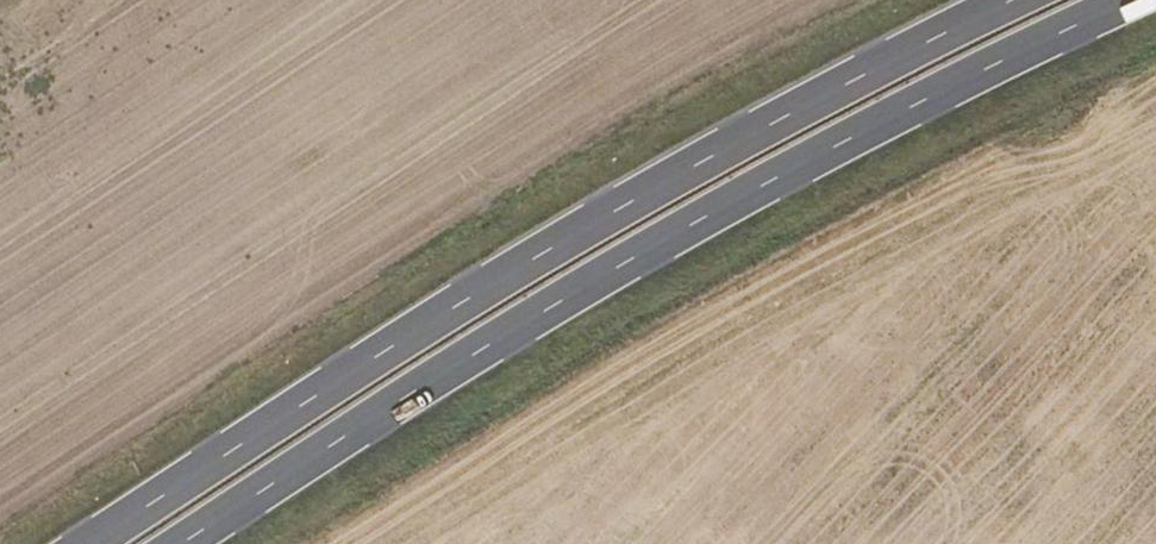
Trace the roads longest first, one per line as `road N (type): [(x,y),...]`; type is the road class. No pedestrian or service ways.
road 1 (primary): [(180,543),(455,363),(704,216),(1130,0)]
road 2 (primary): [(1014,0),(664,182),(444,310),(89,543)]

